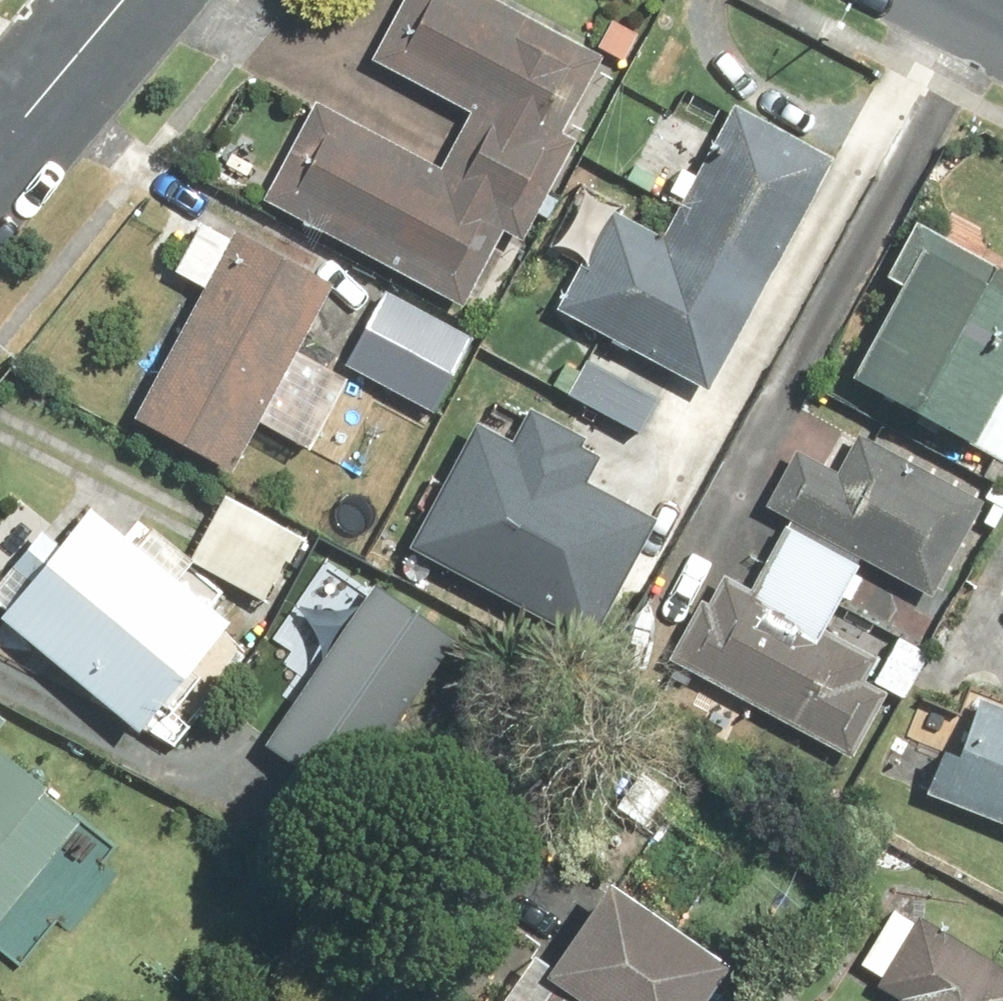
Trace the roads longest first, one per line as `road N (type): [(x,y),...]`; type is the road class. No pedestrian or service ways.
road 1 (residential): [(0,158),(131,0)]

